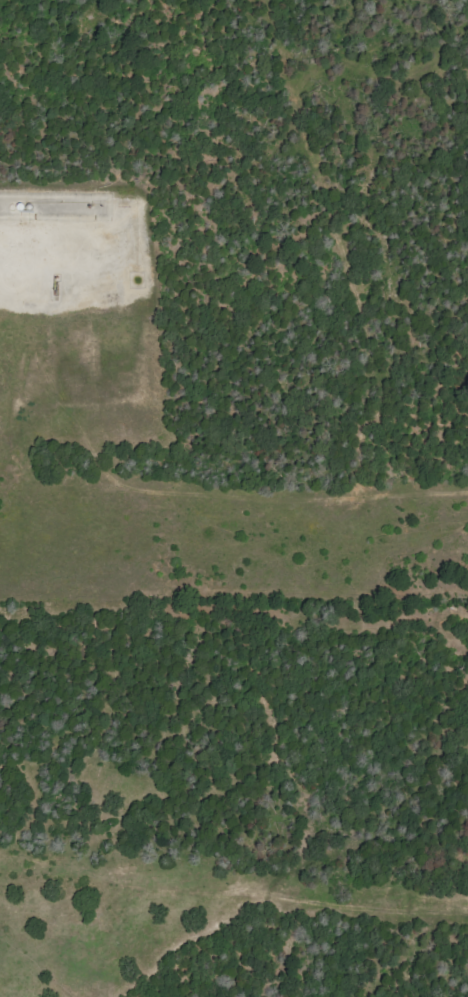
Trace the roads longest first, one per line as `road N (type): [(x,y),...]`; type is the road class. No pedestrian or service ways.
road 1 (residential): [(467,669),(300,626),(199,532),(50,478),(0,384)]
road 2 (residential): [(0,322),(10,230),(0,169)]

